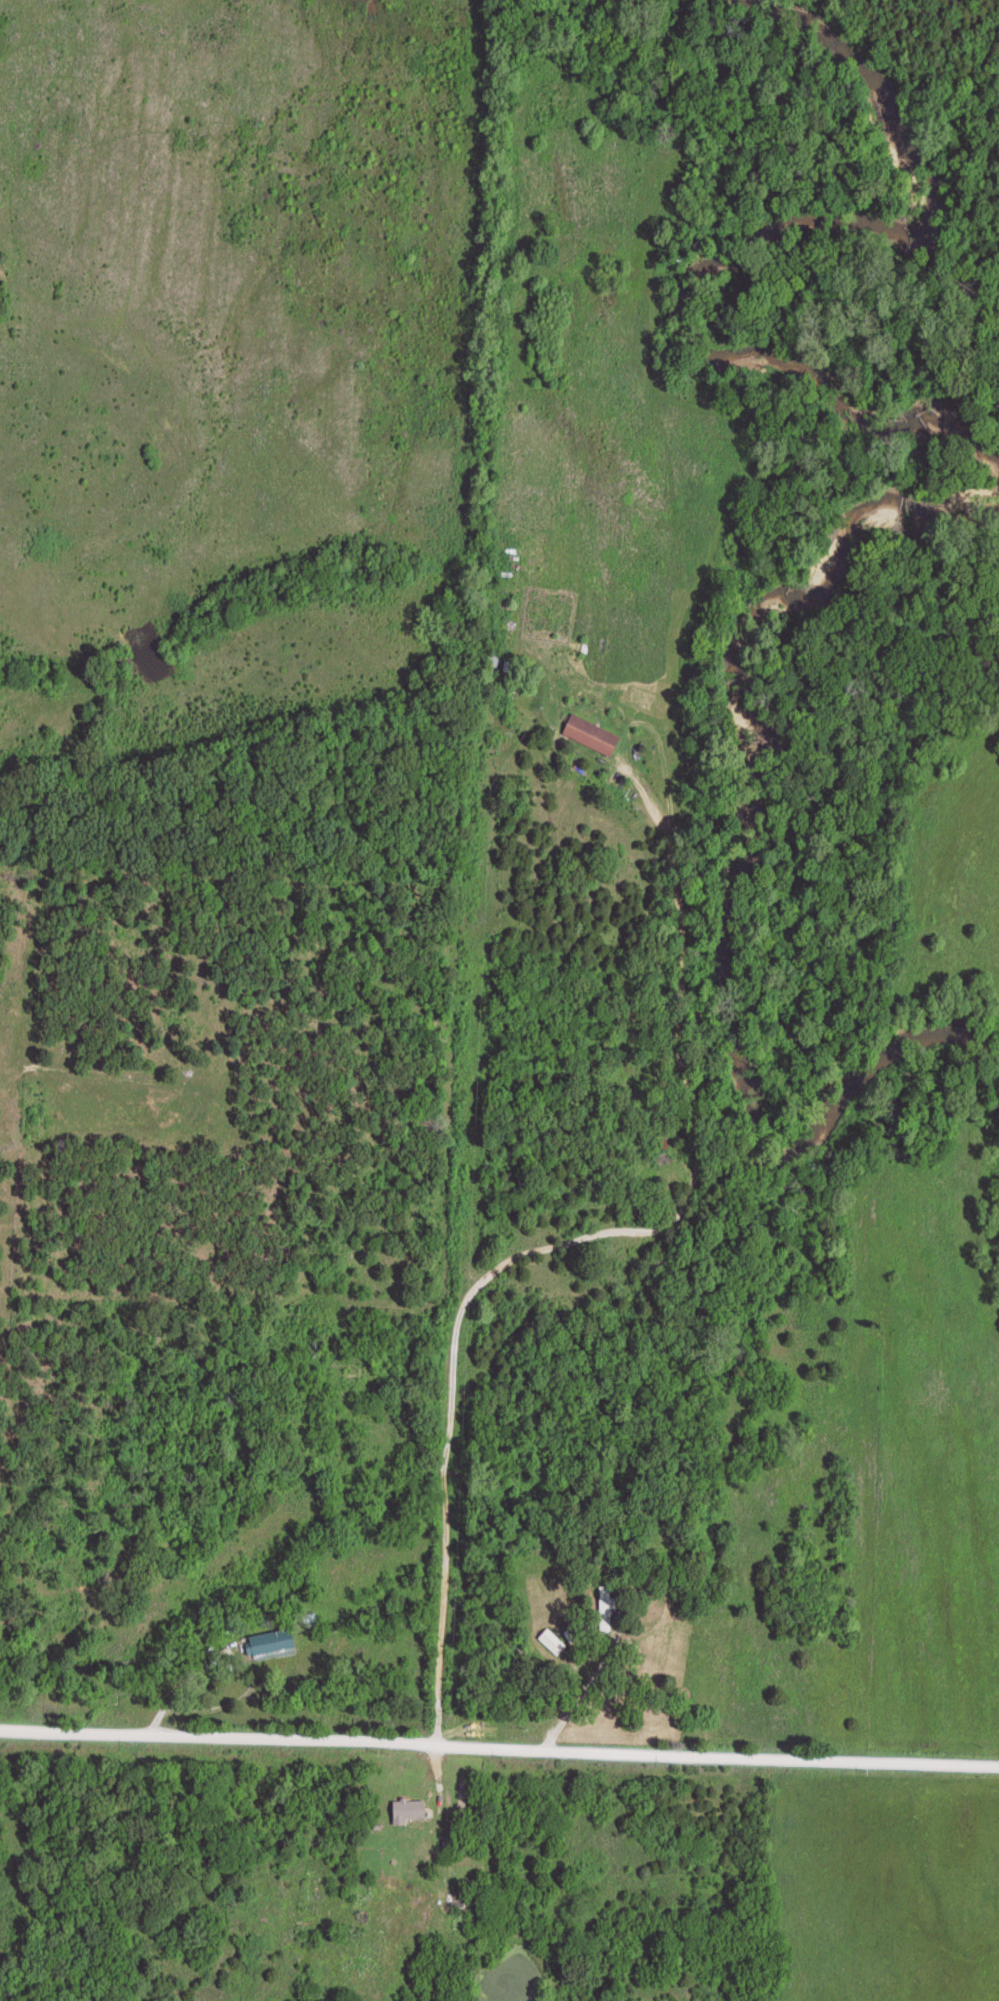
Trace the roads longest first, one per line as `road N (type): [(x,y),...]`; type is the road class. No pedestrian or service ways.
road 1 (residential): [(998,1766),(0,1730)]

